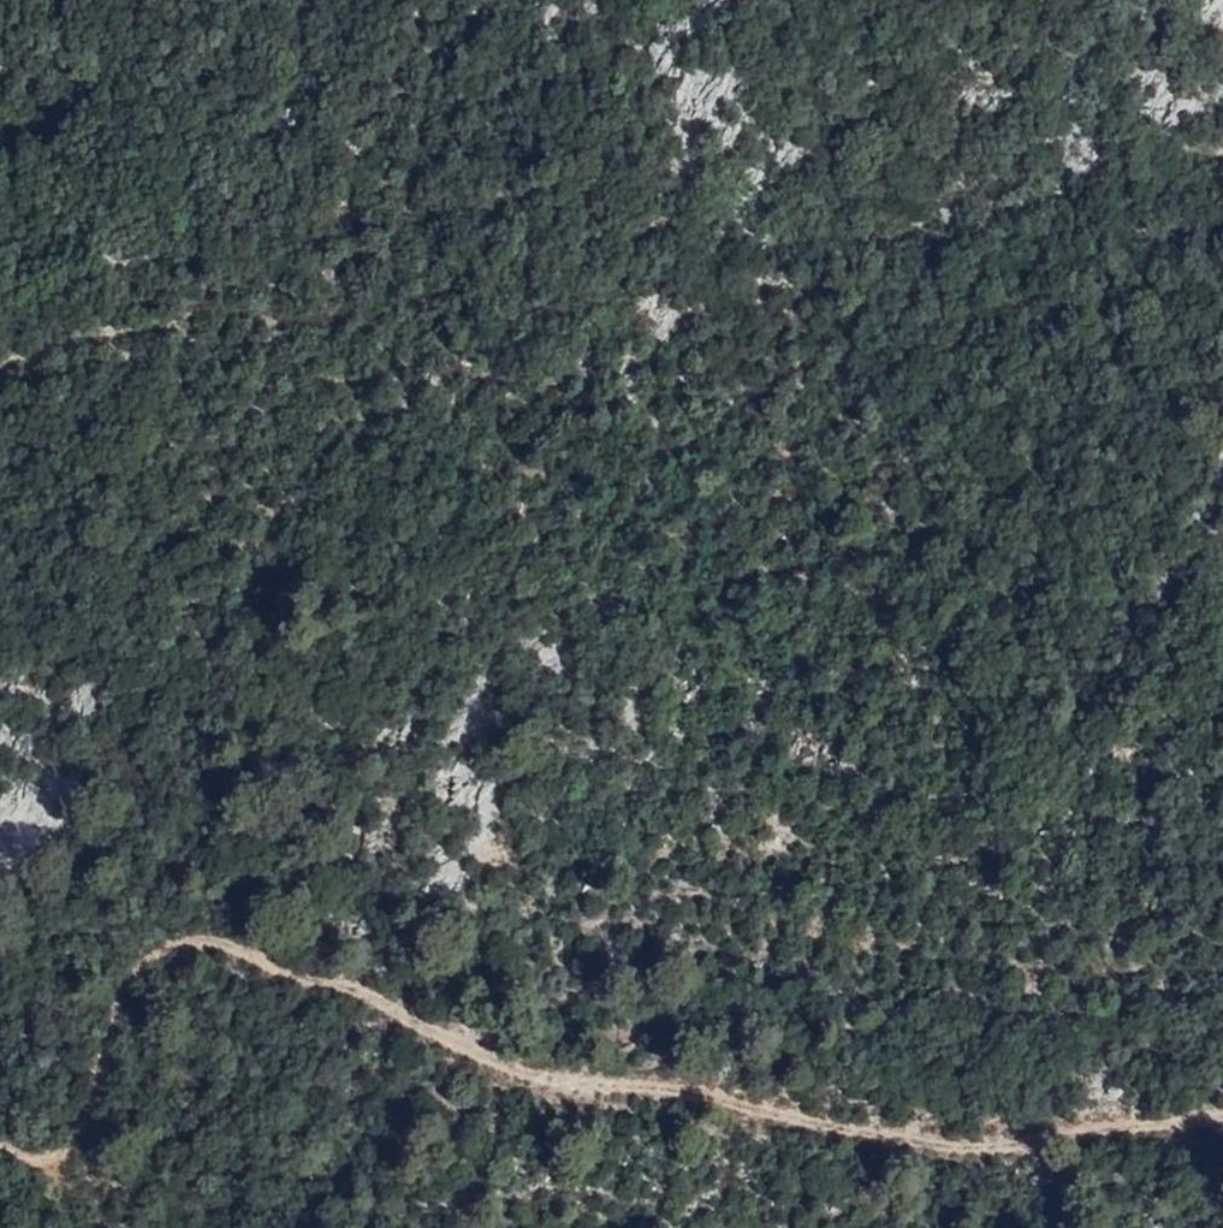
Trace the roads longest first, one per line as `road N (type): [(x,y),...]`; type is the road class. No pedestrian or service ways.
road 1 (track): [(0,1136),(25,1151),(69,1128),(110,1032),(180,941),(246,946),(297,981),(360,992),(444,1046),(513,1067),(684,1084),(867,1127),(1222,1112)]

